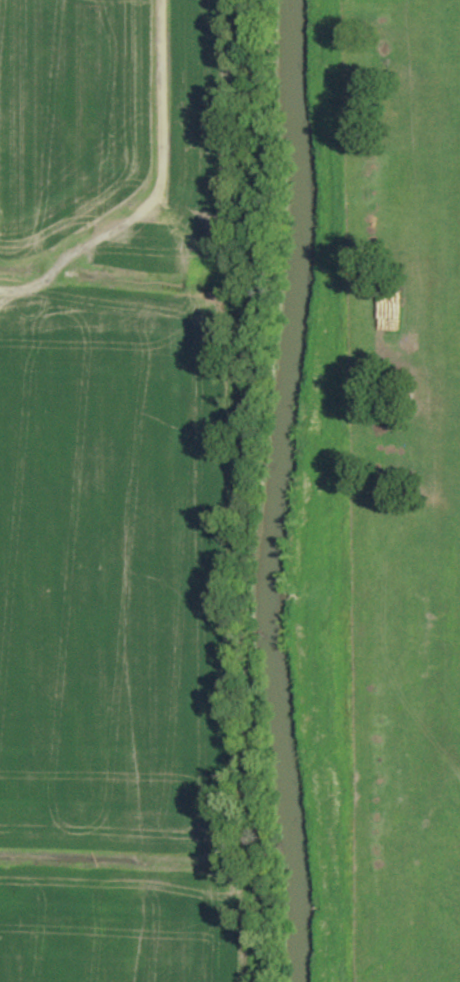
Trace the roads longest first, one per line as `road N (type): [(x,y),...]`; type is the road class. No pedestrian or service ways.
road 1 (residential): [(160,0),(156,201),(93,237),(34,288),(0,287)]

